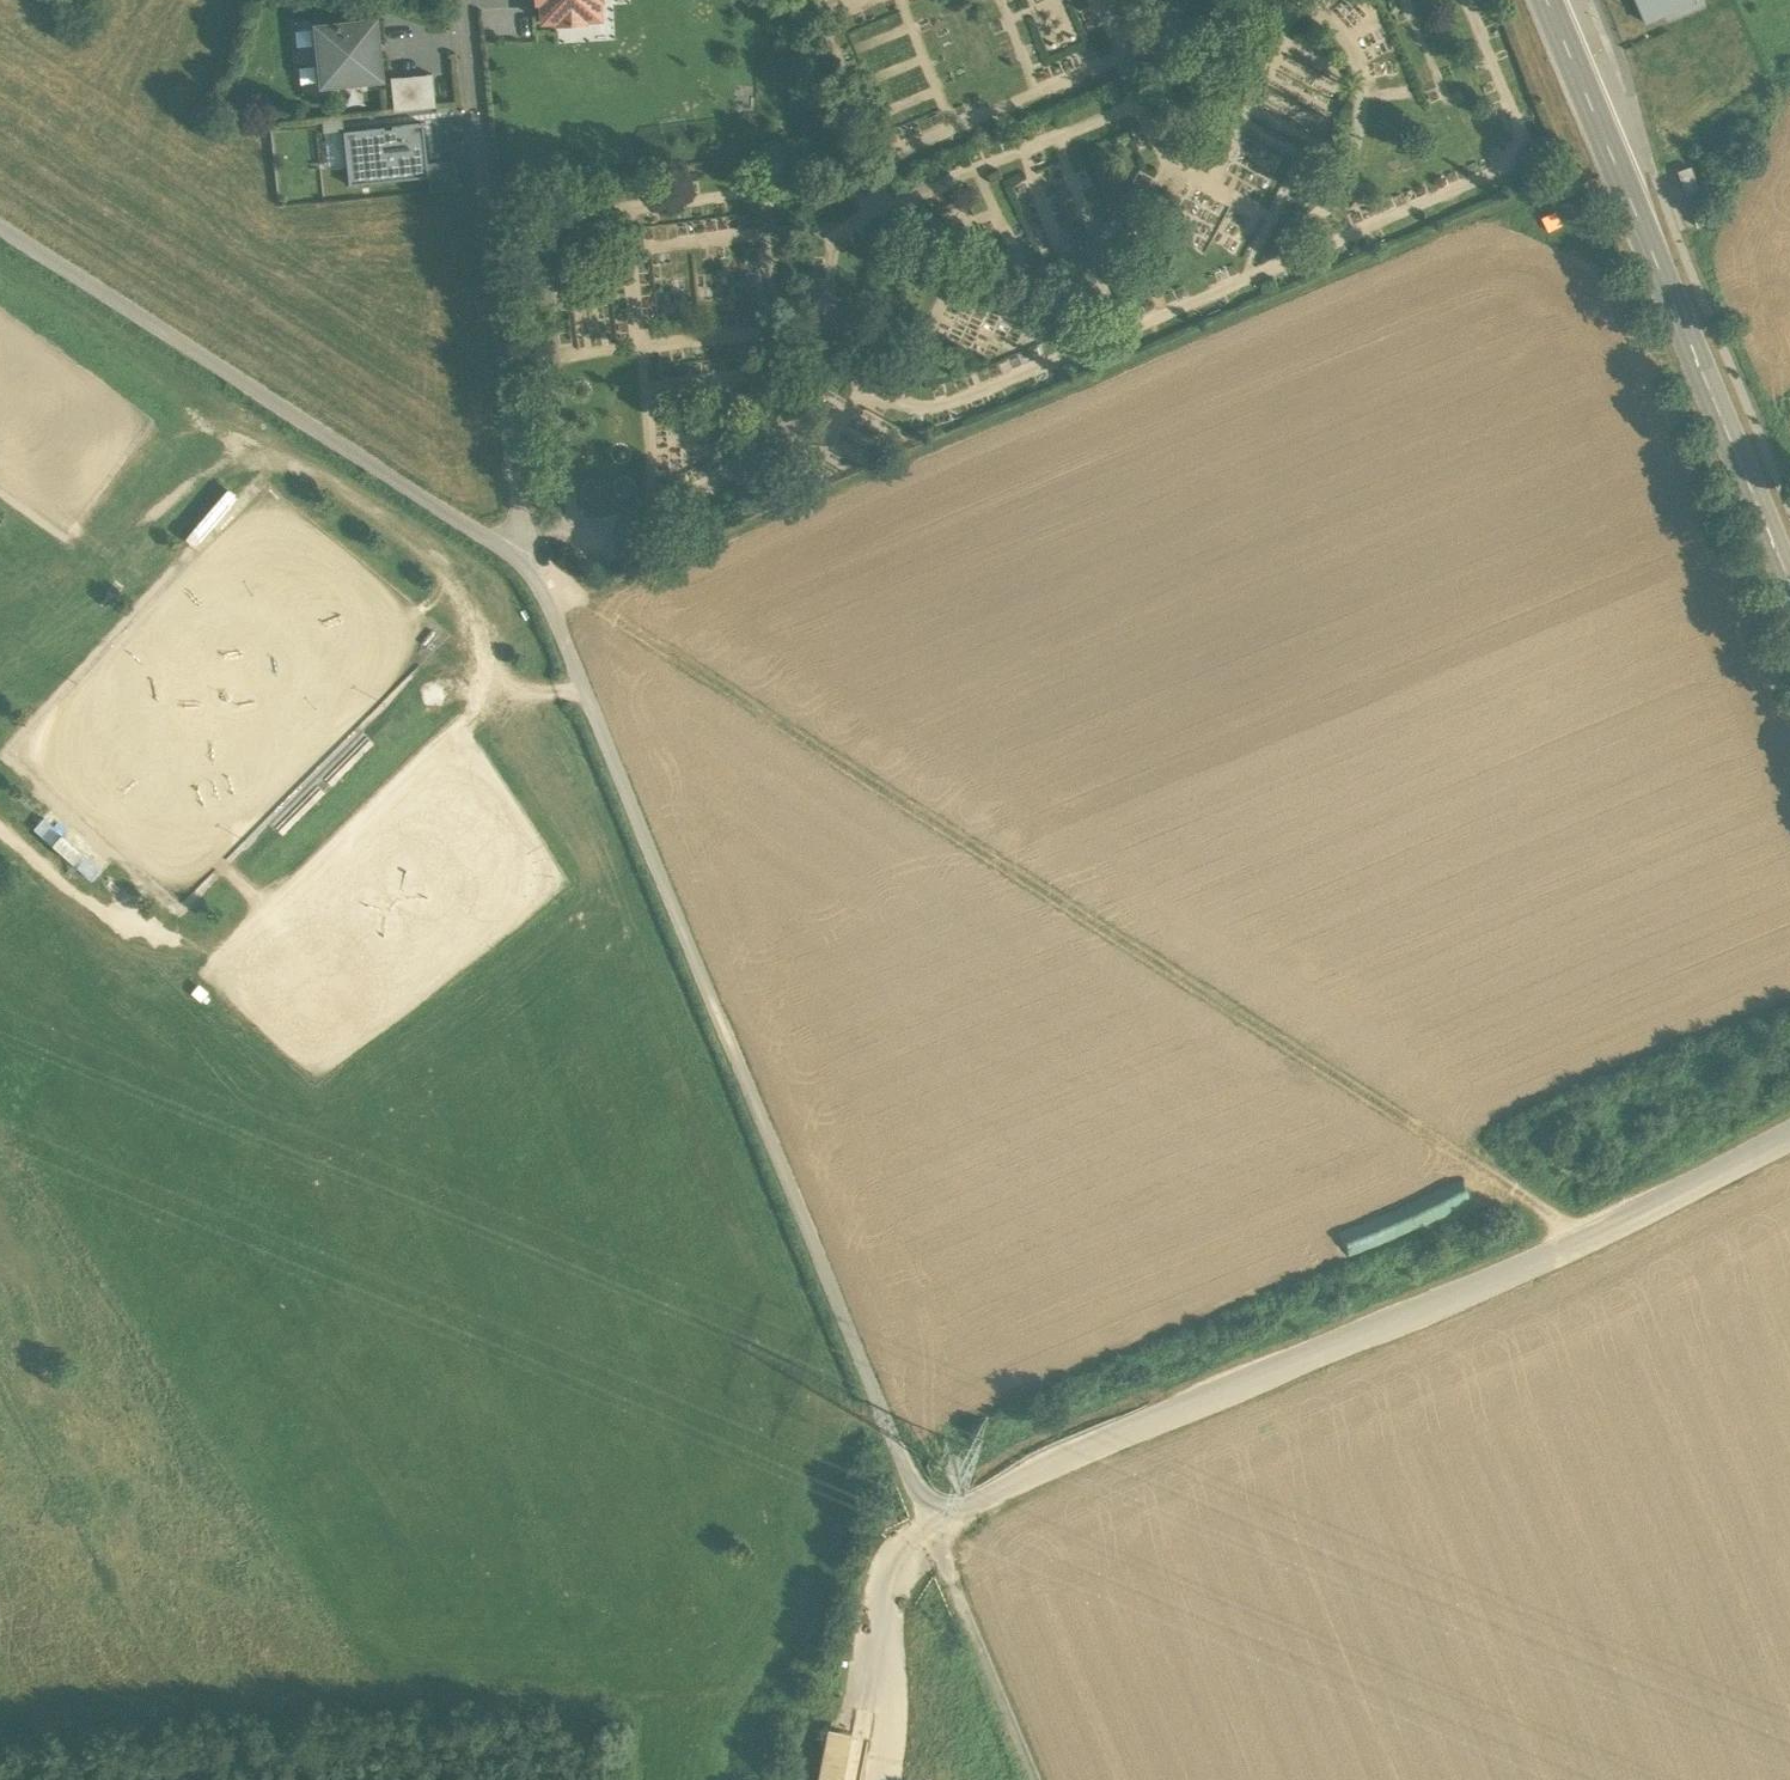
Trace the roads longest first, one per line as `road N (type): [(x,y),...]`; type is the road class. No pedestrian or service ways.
road 1 (track): [(1594,1249),(1179,965),(592,599),(580,593),(559,601)]
road 2 (track): [(580,593),(1615,161)]
road 3 (track): [(942,1541),(559,601)]
road 4 (track): [(559,601),(520,547),(0,213)]
road 5 (tertiary): [(1548,0),(1789,580)]
road 6 (residential): [(472,0),(525,520),(520,547)]
road 7 (track): [(1039,1779),(942,1541)]

